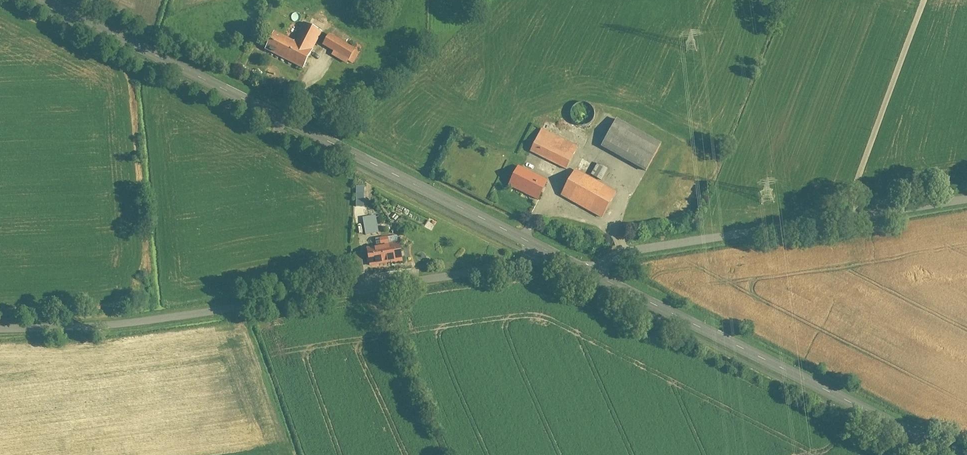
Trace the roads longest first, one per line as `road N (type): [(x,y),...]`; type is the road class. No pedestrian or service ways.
road 1 (secondary): [(541,248),(41,0)]
road 2 (unclassified): [(541,248),(529,259),(413,281),(0,326)]
road 3 (secondary): [(954,454),(584,271)]
road 4 (unclassified): [(966,202),(612,255),(584,271)]

